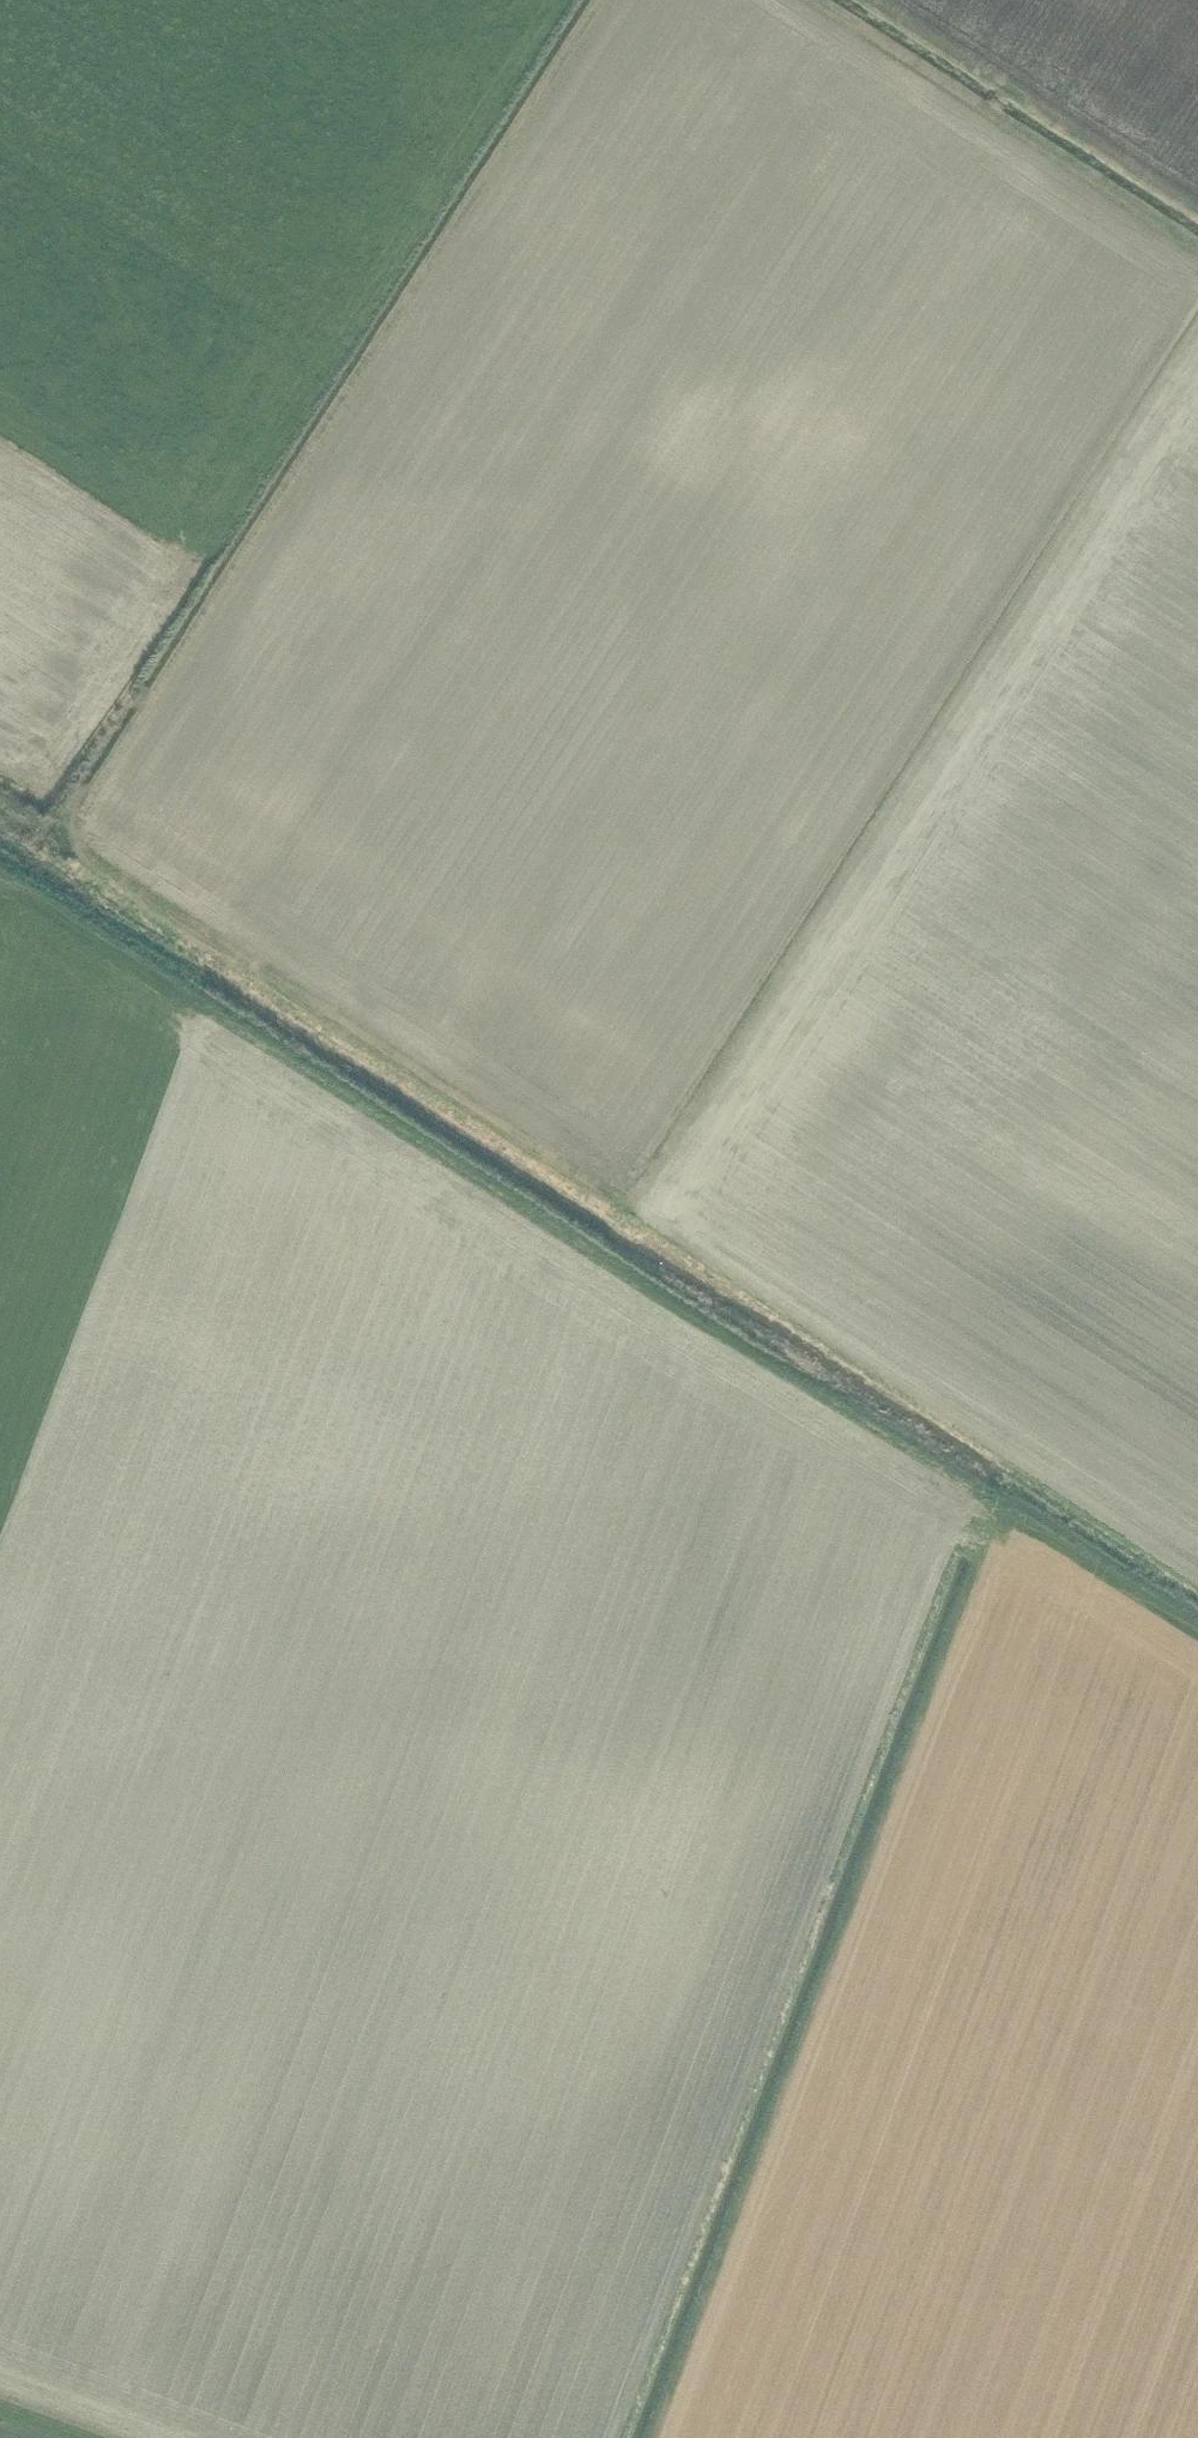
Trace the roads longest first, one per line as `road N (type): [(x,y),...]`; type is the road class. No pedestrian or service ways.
road 1 (track): [(615,2437),(679,2266)]

